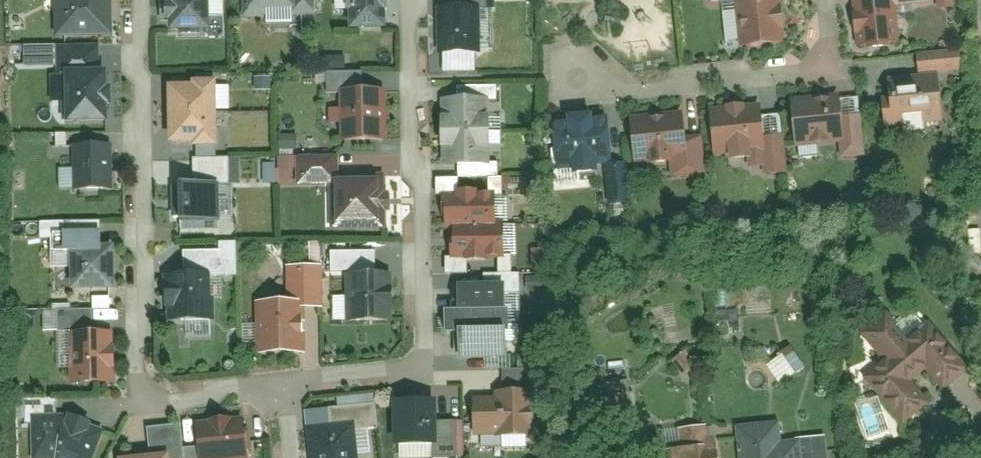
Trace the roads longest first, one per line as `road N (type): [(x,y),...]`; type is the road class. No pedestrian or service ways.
road 1 (residential): [(138,0),(149,372),(178,402),(295,390)]
road 2 (residential): [(295,390),(424,376),(436,357),(419,0)]
road 3 (residential): [(826,0),(831,45),(823,69),(623,91),(586,82)]

